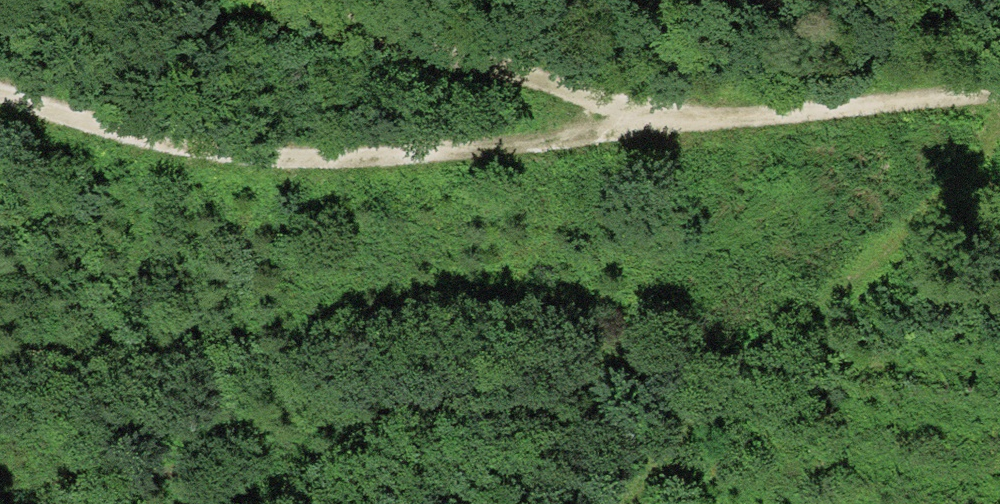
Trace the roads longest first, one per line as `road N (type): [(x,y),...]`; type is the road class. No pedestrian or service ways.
road 1 (track): [(0,103),(168,151),(302,168),(547,148),(724,119),(999,90)]
road 2 (track): [(999,156),(748,357),(625,503)]
road 3 (track): [(246,0),(394,49),(724,119)]

